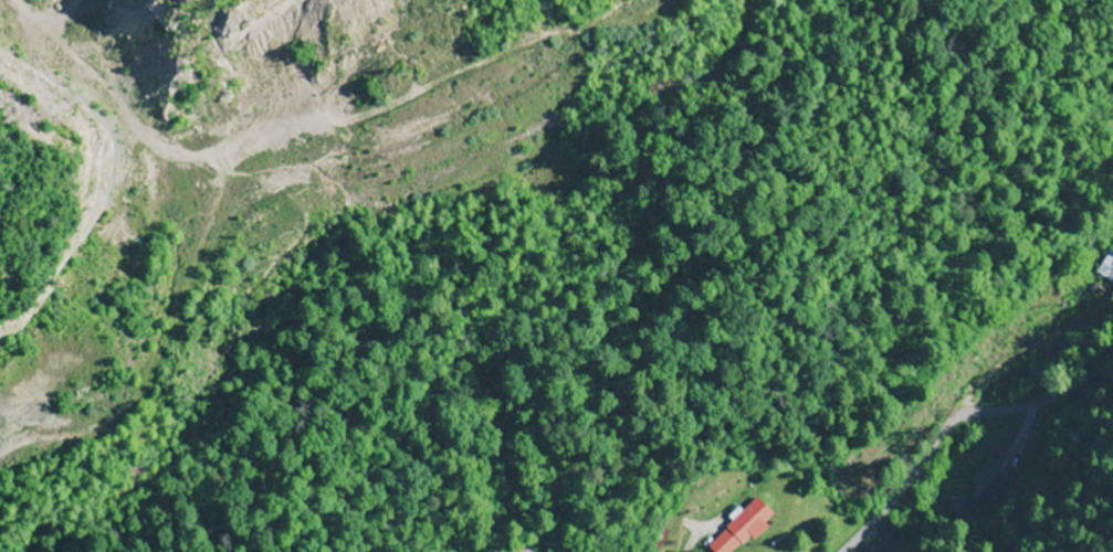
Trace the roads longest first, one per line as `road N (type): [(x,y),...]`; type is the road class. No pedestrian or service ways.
road 1 (residential): [(998,296),(1112,229)]

